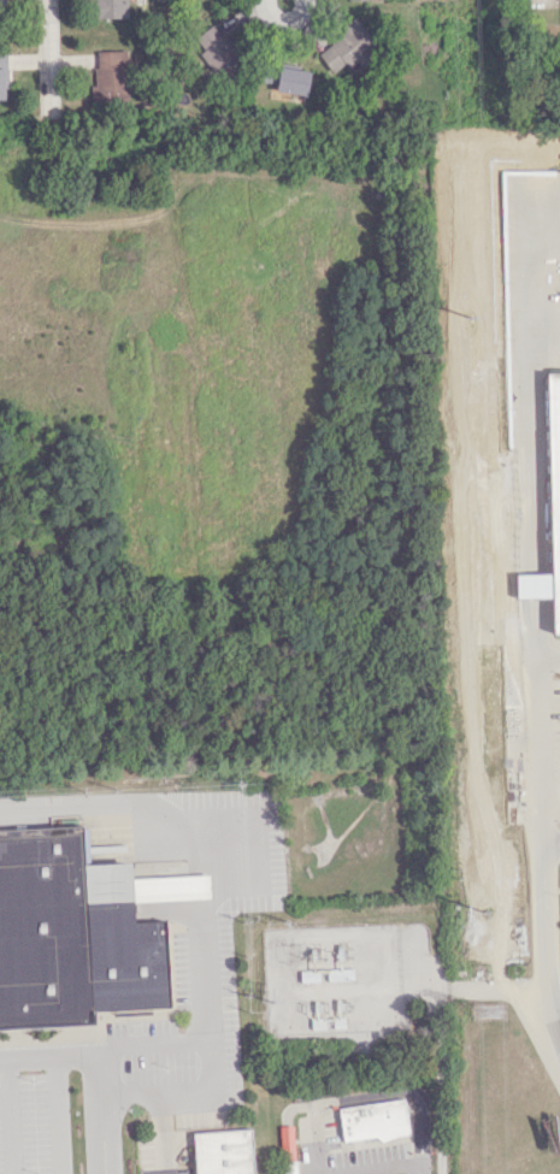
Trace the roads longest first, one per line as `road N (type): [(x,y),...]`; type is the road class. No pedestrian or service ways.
road 1 (residential): [(541,840),(546,977),(555,1017)]

